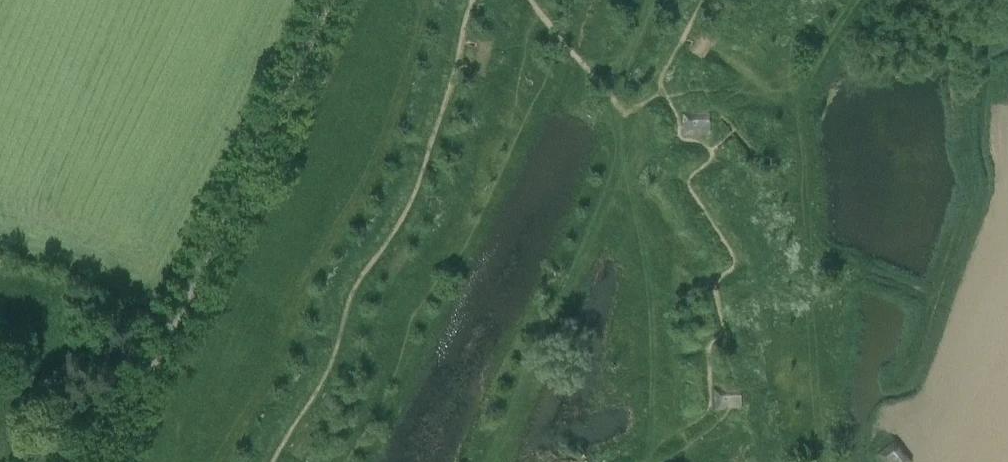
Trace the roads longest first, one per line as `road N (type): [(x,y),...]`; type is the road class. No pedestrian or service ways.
road 1 (unclassified): [(102,461),(293,91),(328,0)]

